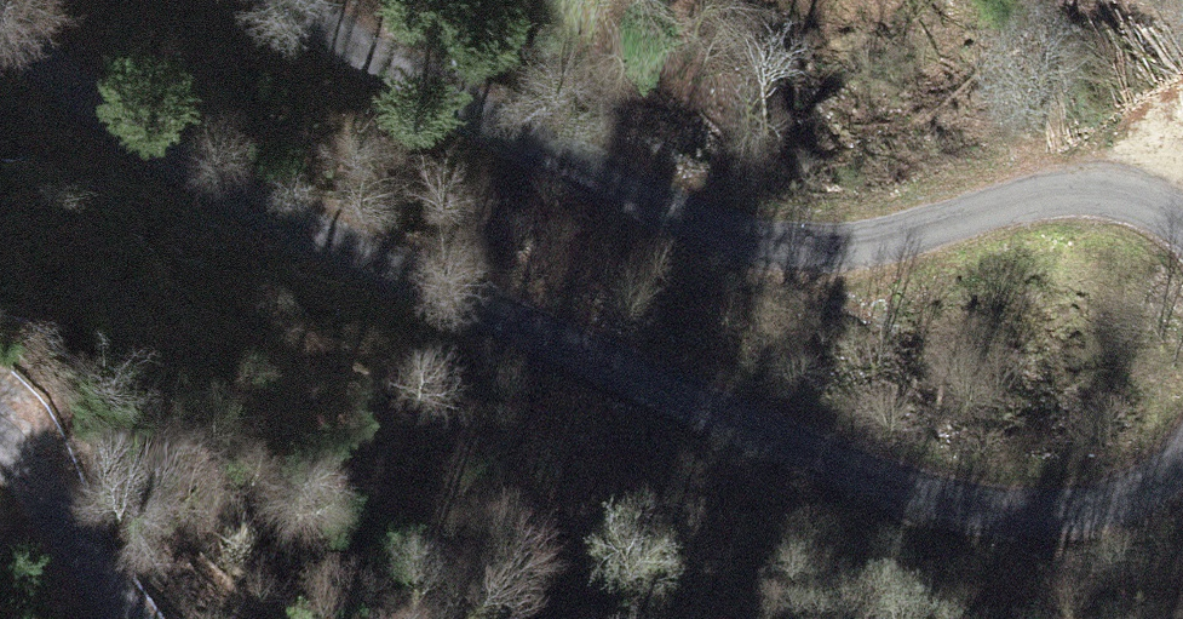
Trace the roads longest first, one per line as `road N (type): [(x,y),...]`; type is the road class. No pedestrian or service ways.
road 1 (unclassified): [(0,35),(107,117),(258,206),(869,471),(1002,509),(1076,517),(1138,512),(1182,497)]
road 2 (unclassified): [(1182,216),(1108,194),(864,246),(773,244),(614,181),(289,0)]
road 3 (unclassified): [(123,618),(0,470)]

